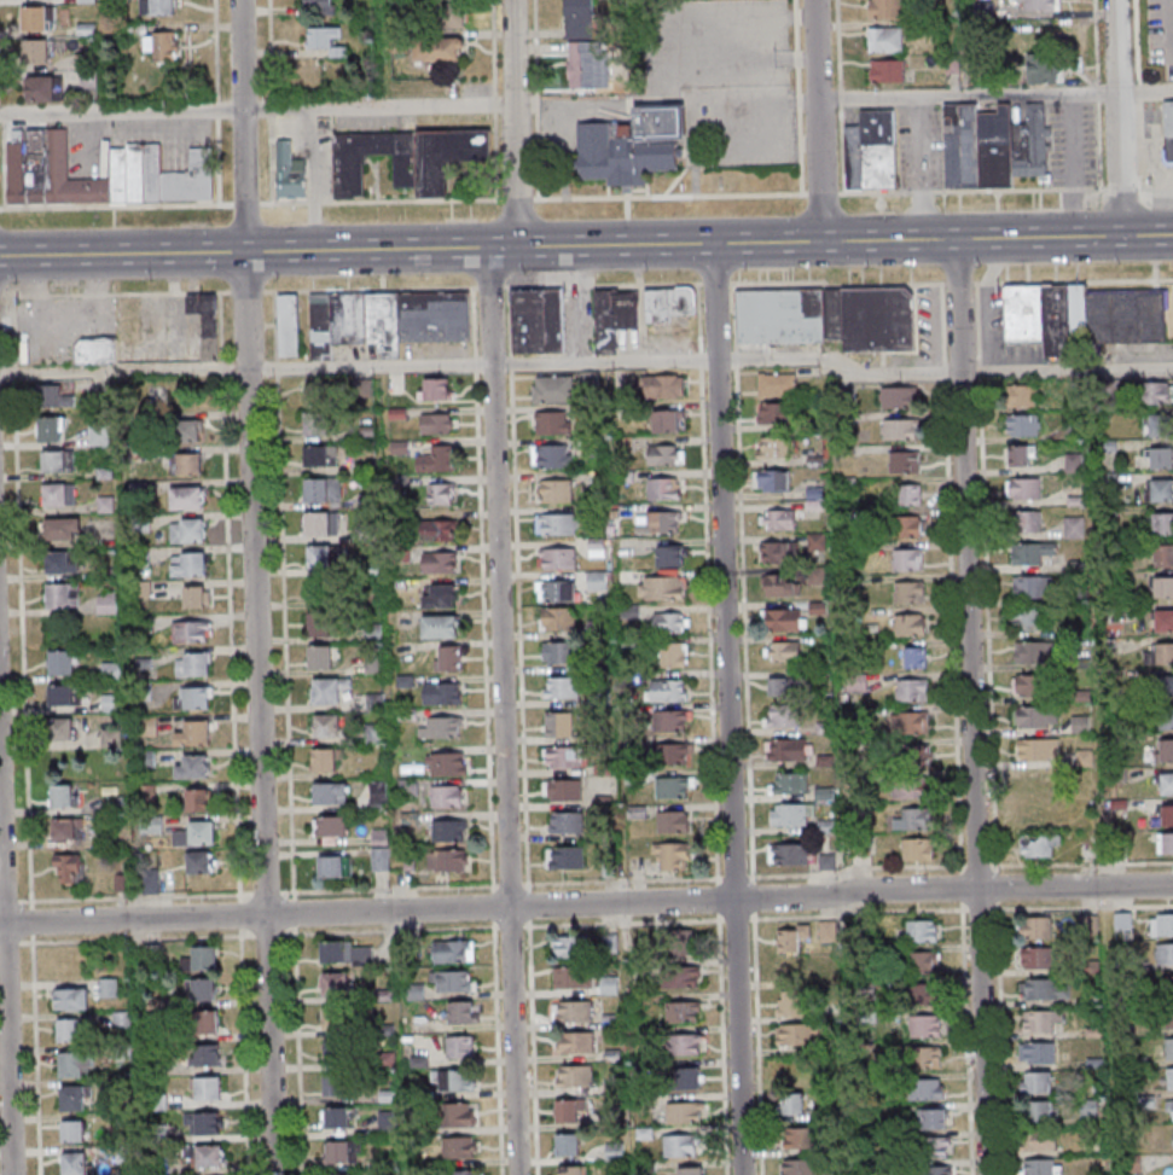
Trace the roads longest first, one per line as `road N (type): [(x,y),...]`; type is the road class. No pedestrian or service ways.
road 1 (residential): [(521,1174),(490,286),(515,204),(511,0)]
road 2 (residential): [(281,1174),(240,0)]
road 3 (residential): [(0,924),(1172,886)]
road 4 (residential): [(994,1174),(962,239)]
road 5 (residential): [(750,1174),(719,243)]
road 6 (secondary): [(1172,235),(244,252)]
road 7 (residential): [(13,1174),(0,832)]
road 8 (secondary): [(244,252),(0,257)]
road 9 (residential): [(821,242),(813,0)]
road 10 (residential): [(1121,237),(1113,0)]

